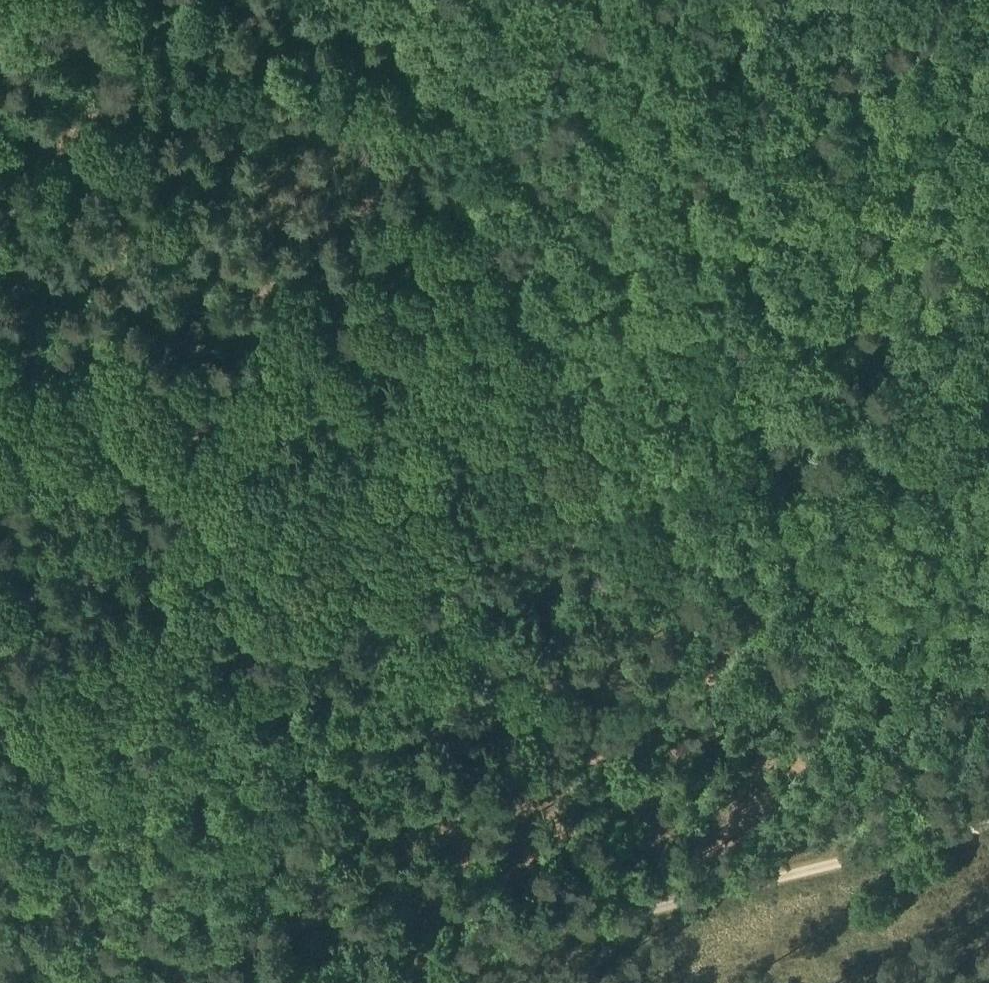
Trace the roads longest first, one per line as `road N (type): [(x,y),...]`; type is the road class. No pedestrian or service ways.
road 1 (track): [(336,982),(486,933),(988,813)]

